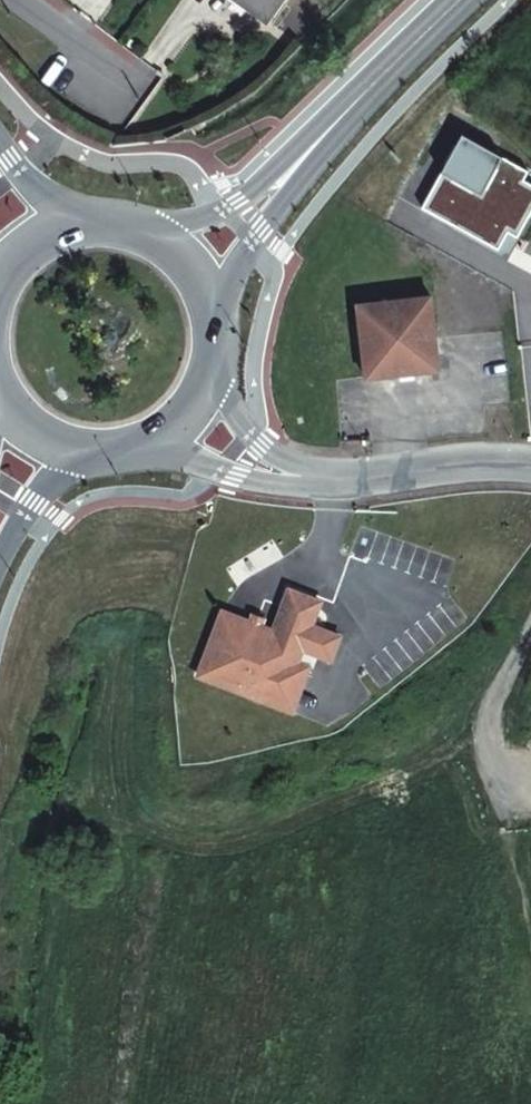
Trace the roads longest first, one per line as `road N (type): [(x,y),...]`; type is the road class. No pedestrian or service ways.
road 1 (secondary): [(200,264),(463,0)]
road 2 (secondary): [(34,436),(80,456),(130,455),(194,418),(220,369),(225,342),(223,315),(200,264)]
road 3 (secondary): [(200,264),(158,229),(132,220),(77,220),(27,244)]
road 4 (residential): [(30,0),(137,87)]

